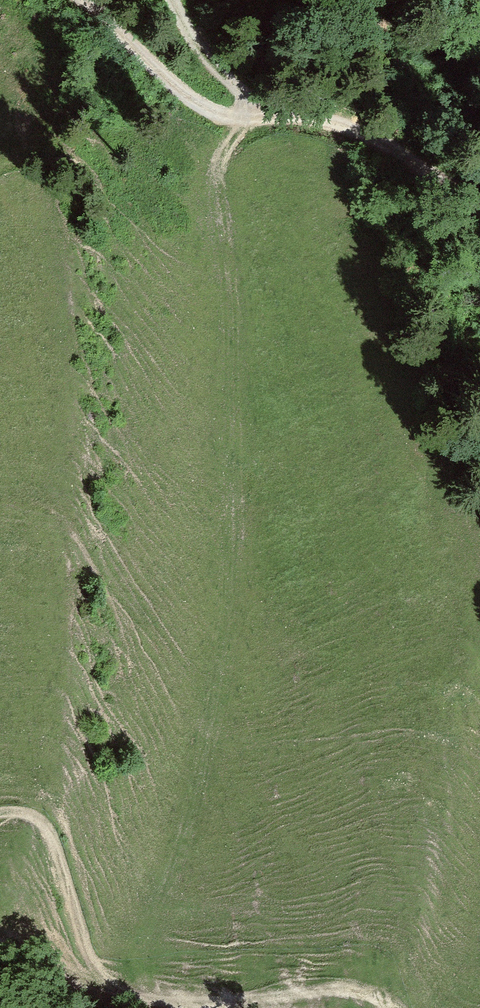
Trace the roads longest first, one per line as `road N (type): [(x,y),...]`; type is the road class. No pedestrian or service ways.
road 1 (track): [(91,0),(182,97),(219,114),(309,116),(352,127),(479,207)]
road 2 (track): [(391,1007),(341,992),(187,1006),(120,994),(96,975)]
road 3 (track): [(96,975),(57,851),(39,820),(0,812)]
road 4 (track): [(173,0),(256,115)]

